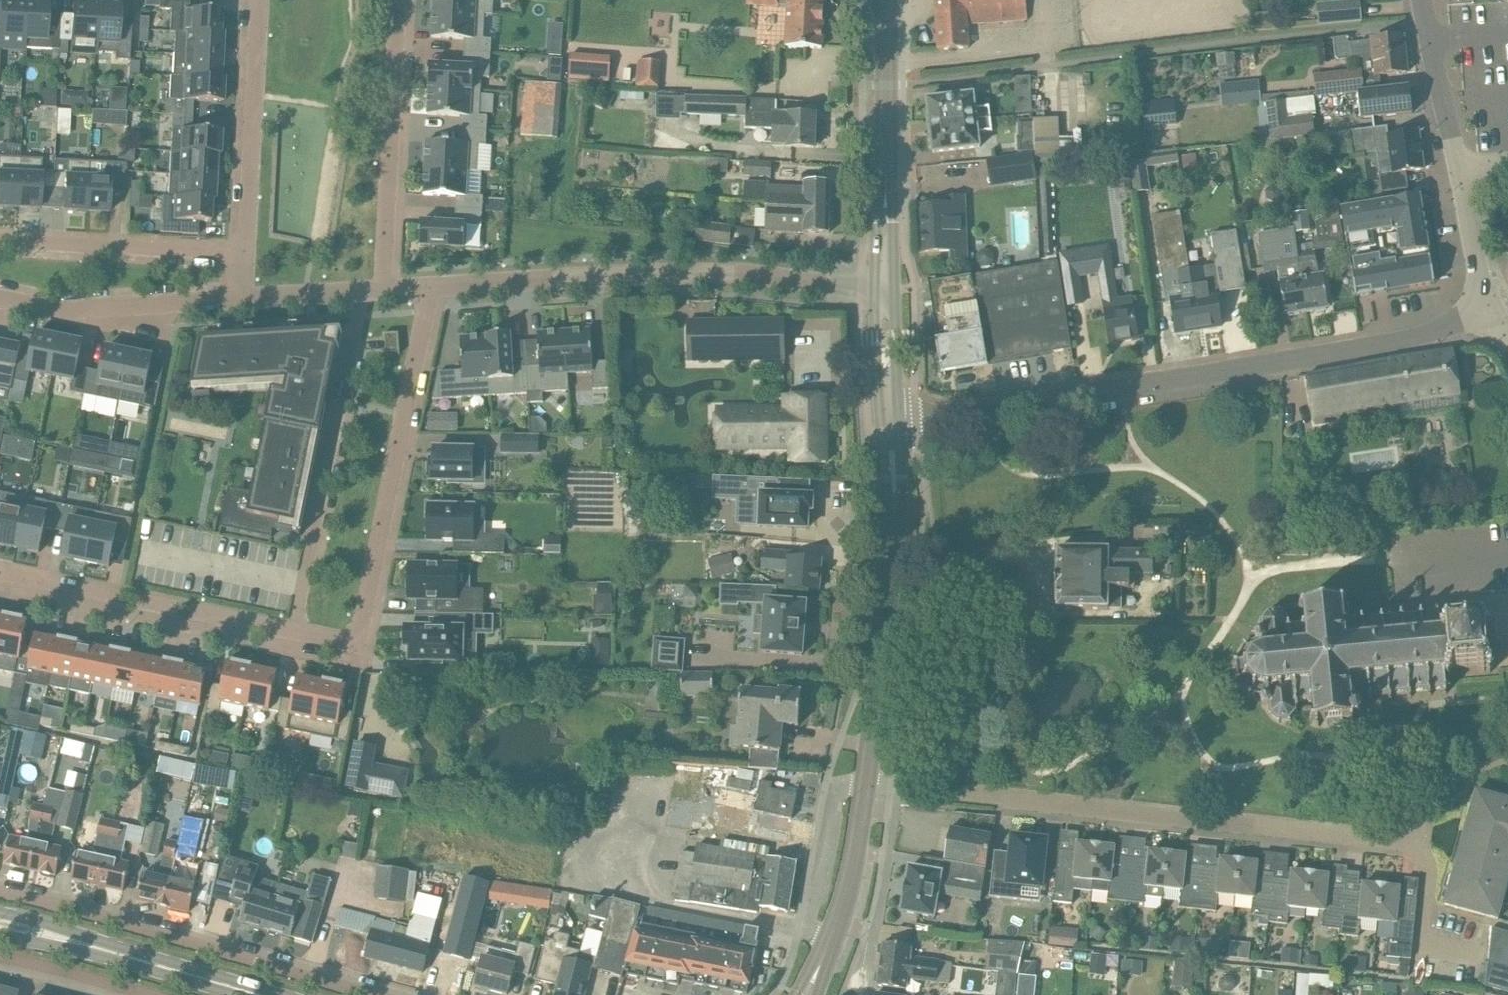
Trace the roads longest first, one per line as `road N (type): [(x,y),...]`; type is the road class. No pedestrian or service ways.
road 1 (residential): [(900,419),(1420,336),(1495,311)]
road 2 (residential): [(1425,793),(1414,843),(866,786)]
road 3 (residential): [(431,287),(657,274),(872,286)]
road 4 (residential): [(431,287),(359,643),(295,631)]
road 5 (residential): [(378,994),(0,891)]
road 6 (residential): [(363,292),(295,631)]
road 7 (residential): [(295,631),(0,570)]
road 8 (residential): [(400,0),(386,290)]
road 9 (tertiary): [(258,994),(0,924)]
road 10 (tertiary): [(866,786),(895,526)]
road 11 (residential): [(244,252),(257,0)]
road 12 (residential): [(244,252),(0,239)]
road 13 (residential): [(241,300),(71,312),(0,297)]
road 14 (residential): [(866,786),(835,791),(817,895),(797,929),(827,943)]
road 15 (residential): [(1459,172),(1421,0)]
road 16 (tertiary): [(885,172),(886,0)]
road 17 (tertiary): [(827,943),(866,786)]
road 18 (residential): [(0,956),(149,994)]
road 19 (residential): [(1495,311),(1459,172)]
road 20 (tertiary): [(872,286),(881,421)]
road 21 (tertiary): [(900,419),(896,287)]
road 22 (residential): [(241,300),(363,292)]

